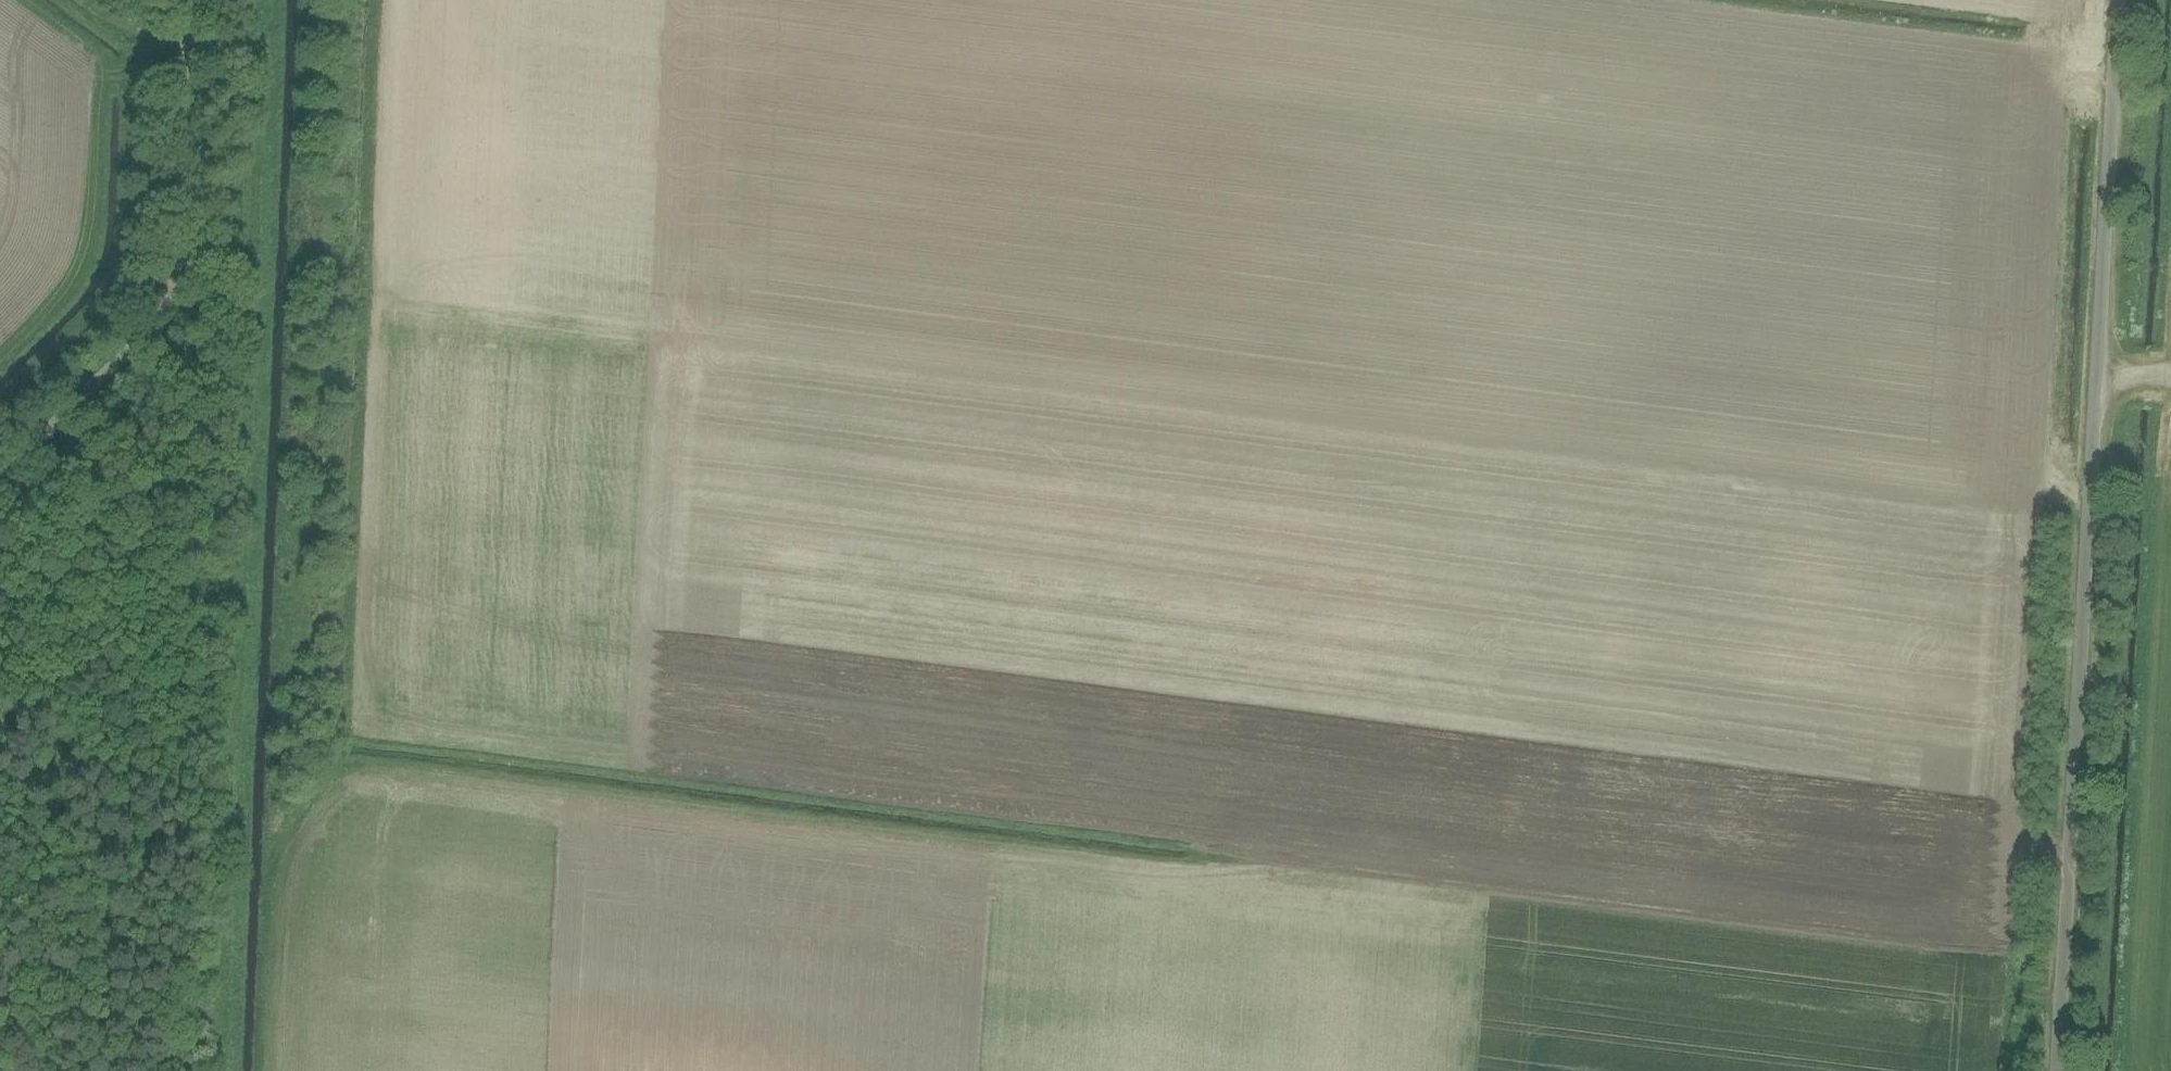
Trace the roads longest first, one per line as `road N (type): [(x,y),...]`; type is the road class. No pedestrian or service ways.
road 1 (track): [(2111,0),(2054,1070)]
road 2 (unclassified): [(0,480),(158,327),(172,35)]

